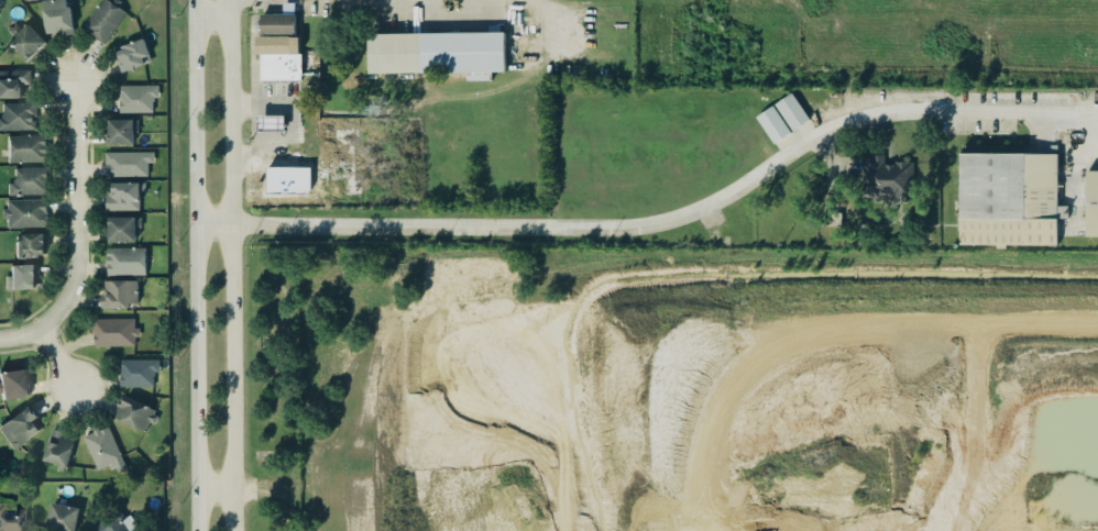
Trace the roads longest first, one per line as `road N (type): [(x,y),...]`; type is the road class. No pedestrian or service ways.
road 1 (secondary): [(198,0),(197,530)]
road 2 (secondary): [(235,530),(235,0)]
road 3 (residential): [(41,332),(66,298),(77,258),(77,80)]

